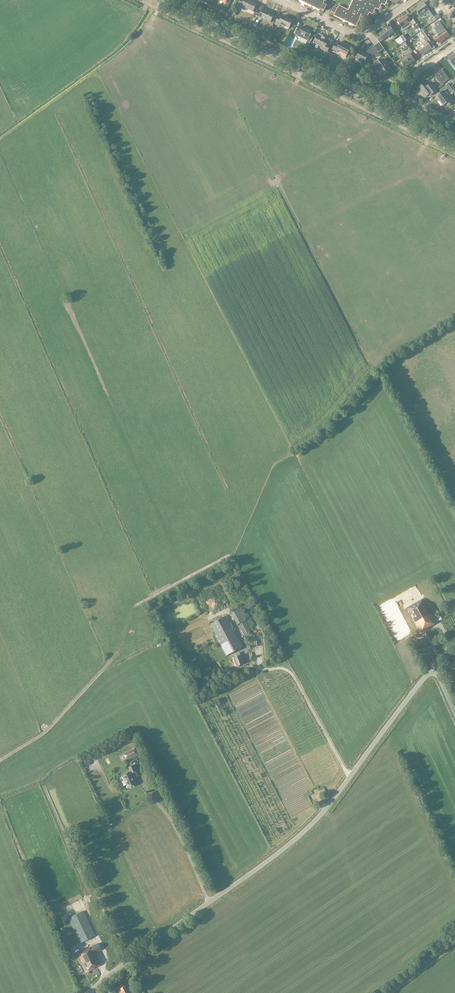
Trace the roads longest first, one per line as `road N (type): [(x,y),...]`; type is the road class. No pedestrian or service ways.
road 1 (unclassified): [(88,992),(301,834),(431,670)]
road 2 (secondary): [(454,143),(160,0)]
road 3 (residential): [(413,0),(358,35),(280,0)]

